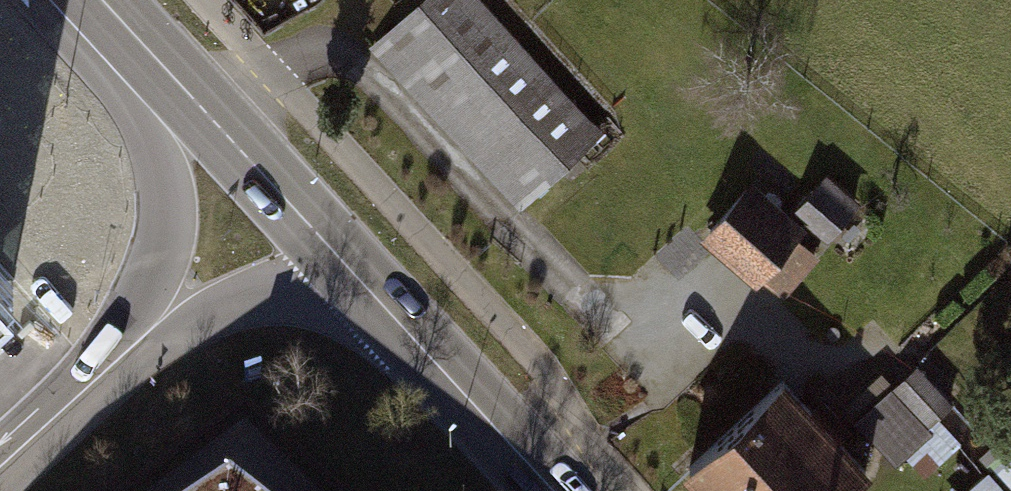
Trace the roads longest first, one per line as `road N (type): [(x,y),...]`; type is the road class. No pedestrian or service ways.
road 1 (primary): [(117,20),(384,307)]
road 2 (secondary): [(117,20),(158,150),(165,213),(157,269),(115,363)]
road 3 (secondary): [(115,363),(224,308),(280,296),(384,307)]
road 4 (primary): [(384,307),(553,490)]
road 5 (secondary): [(115,363),(0,466)]

